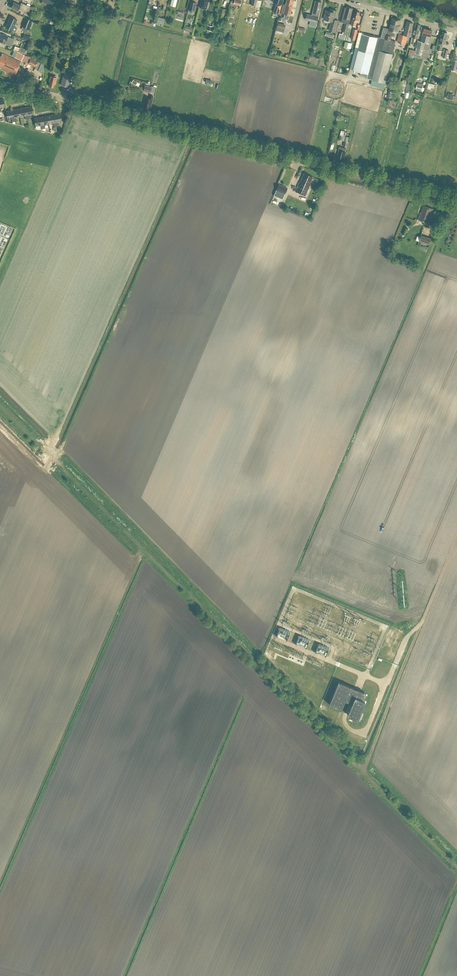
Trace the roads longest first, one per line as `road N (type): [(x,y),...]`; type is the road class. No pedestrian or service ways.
road 1 (unclassified): [(456,198),(0,83)]
road 2 (track): [(254,663),(456,869)]
road 3 (track): [(422,622),(361,770)]

